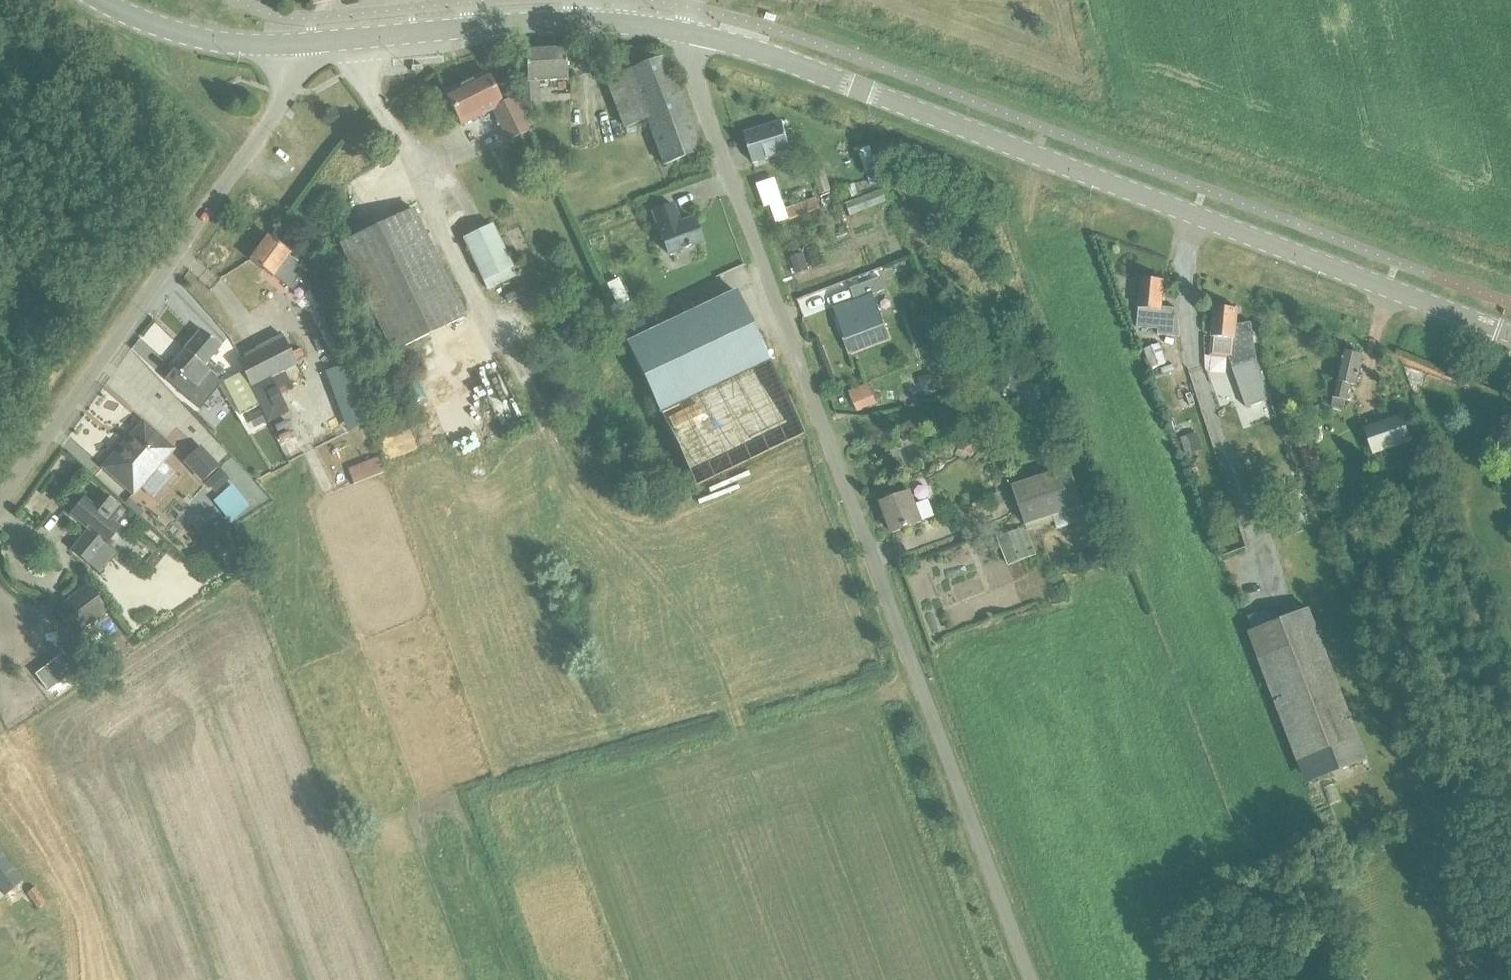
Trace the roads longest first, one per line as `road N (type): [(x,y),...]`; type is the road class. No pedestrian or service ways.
road 1 (unclassified): [(1028,979),(686,34)]
road 2 (tertiary): [(686,34),(764,52),(1498,329)]
road 3 (unclassified): [(0,502),(266,125),(305,43)]
road 4 (tertiary): [(305,43),(570,20),(686,34)]
road 5 (tertiary): [(101,0),(206,37),(305,43)]

